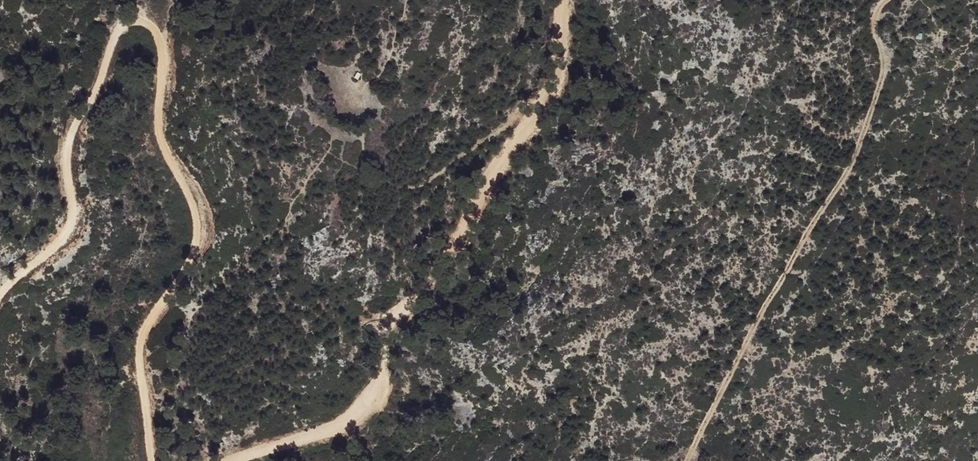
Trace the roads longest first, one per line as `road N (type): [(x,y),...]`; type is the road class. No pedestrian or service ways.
road 1 (track): [(0,292),(69,234),(64,149),(117,30),(144,15),(157,23),(163,44),(162,144),(198,207),(201,232),(140,347),(154,460)]
road 2 (track): [(564,0),(544,101),(383,330),(364,405),(323,432),(233,460)]
road 3 (track): [(886,0),(873,22),(885,69),(852,164),(763,306),(685,460)]

